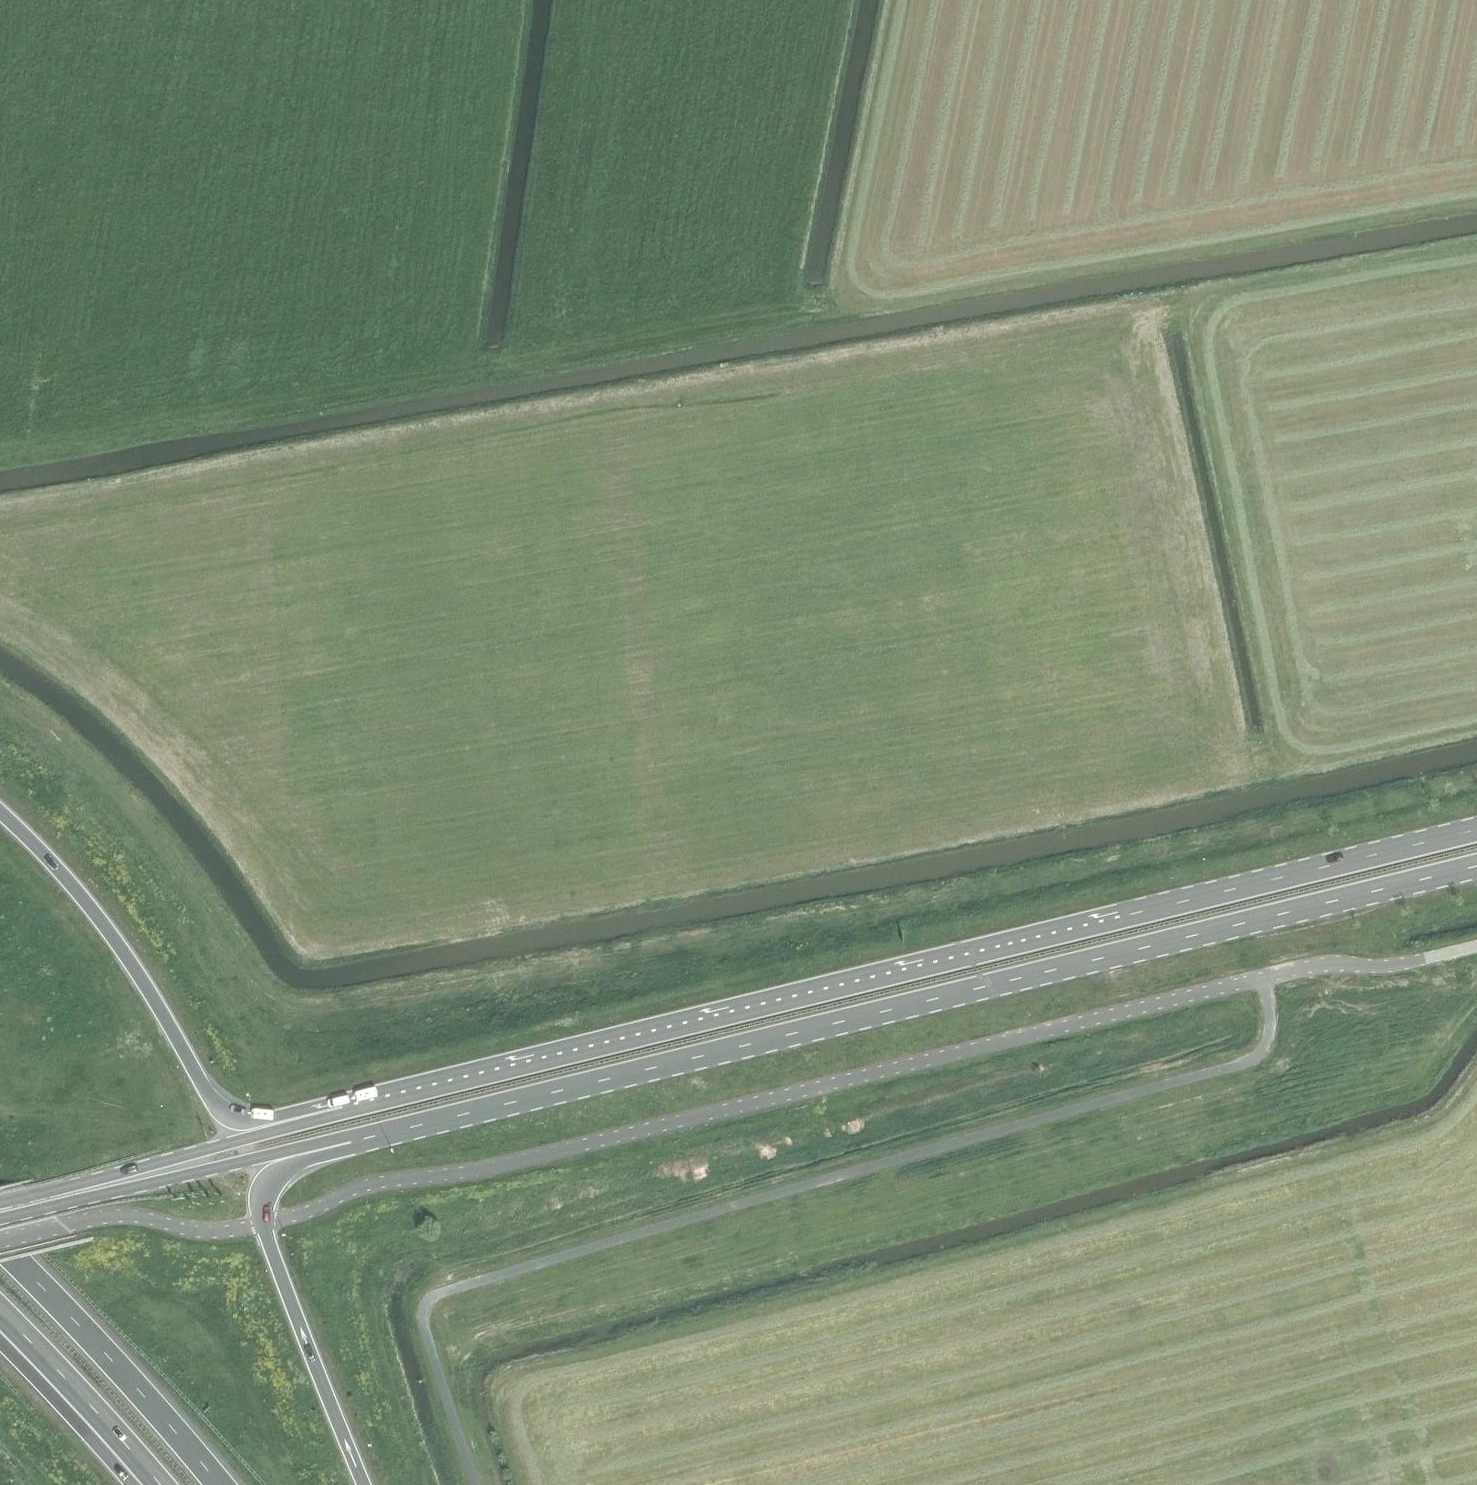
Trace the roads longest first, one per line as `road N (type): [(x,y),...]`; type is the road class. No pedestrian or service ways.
road 1 (unclassified): [(264,1225),(365,1187),(499,1167),(1304,969),(1391,965),(1476,946)]
road 2 (primary): [(1476,828),(341,1109)]
road 3 (primary): [(351,1143),(1476,868)]
road 4 (trunk): [(341,1109),(249,1121),(220,1105),(85,898),(0,808)]
road 5 (trunk): [(220,1484),(0,1239)]
road 6 (primary): [(40,1203),(351,1143)]
road 7 (primary): [(341,1109),(40,1203)]
road 8 (trunk): [(365,1484),(264,1225)]
road 9 (unclassified): [(0,1244),(109,1218),(205,1234),(264,1225)]
road 10 (trunk): [(0,1304),(165,1484)]
road 11 (trunk): [(0,1345),(132,1484)]
road 12 (trunk): [(264,1225),(267,1175),(280,1163),(351,1143)]

